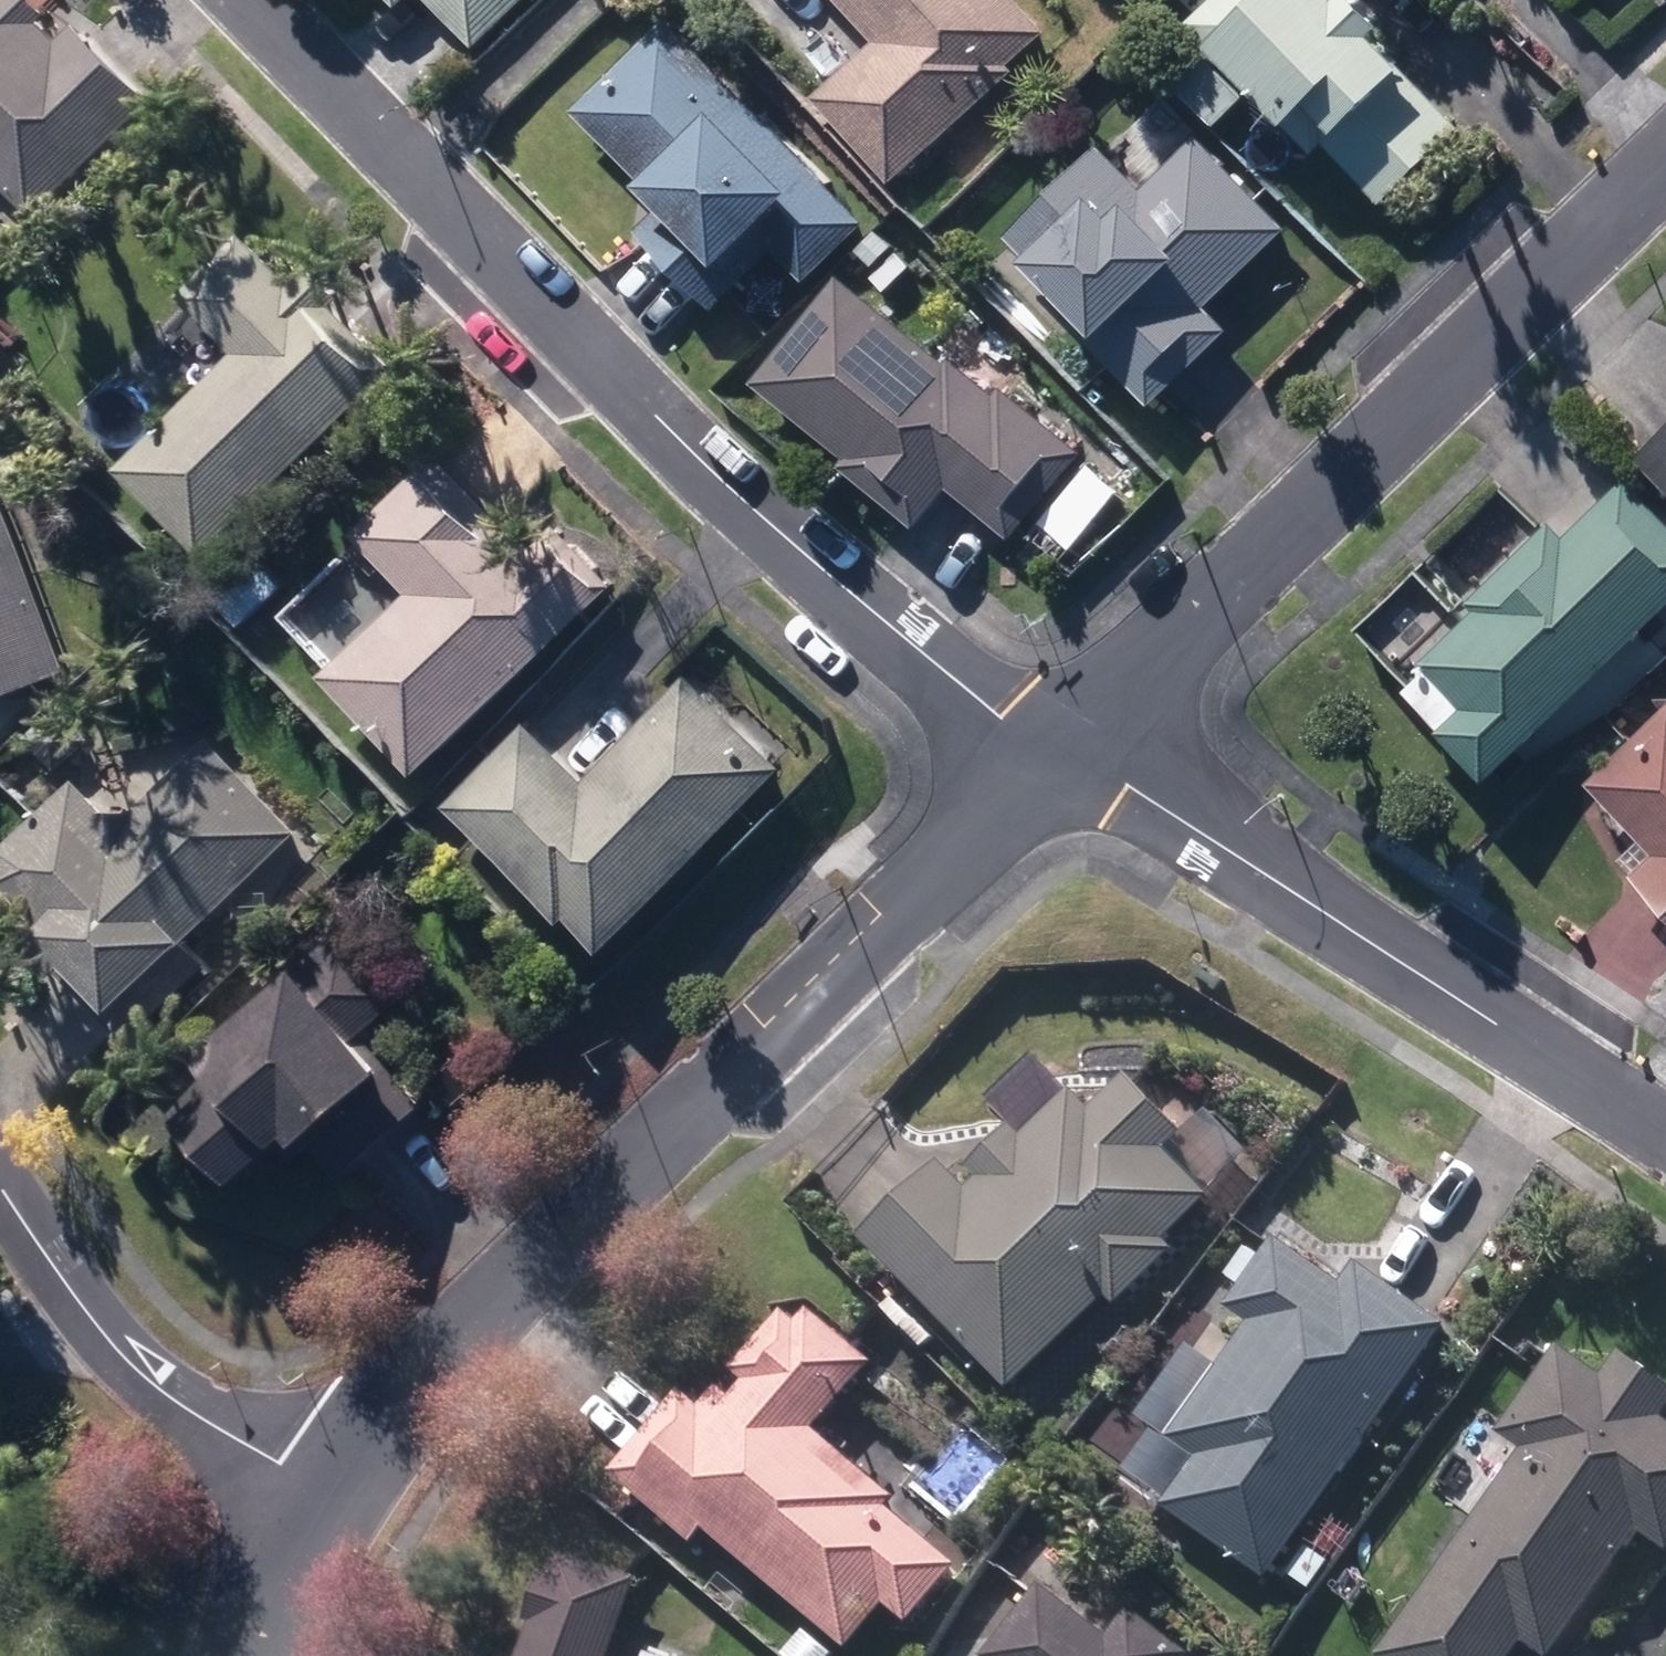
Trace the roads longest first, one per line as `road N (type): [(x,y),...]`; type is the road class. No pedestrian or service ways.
road 1 (residential): [(1065,748),(1003,718),(701,474),(402,179),(240,0)]
road 2 (residential): [(1065,748),(566,1226),(440,1355),(331,1496)]
road 3 (residential): [(1665,166),(1065,748)]
road 4 (residential): [(1065,748),(1665,1137)]
road 5 (residential): [(0,1182),(130,1366),(331,1496)]
road 6 (residential): [(331,1496),(258,1655)]

